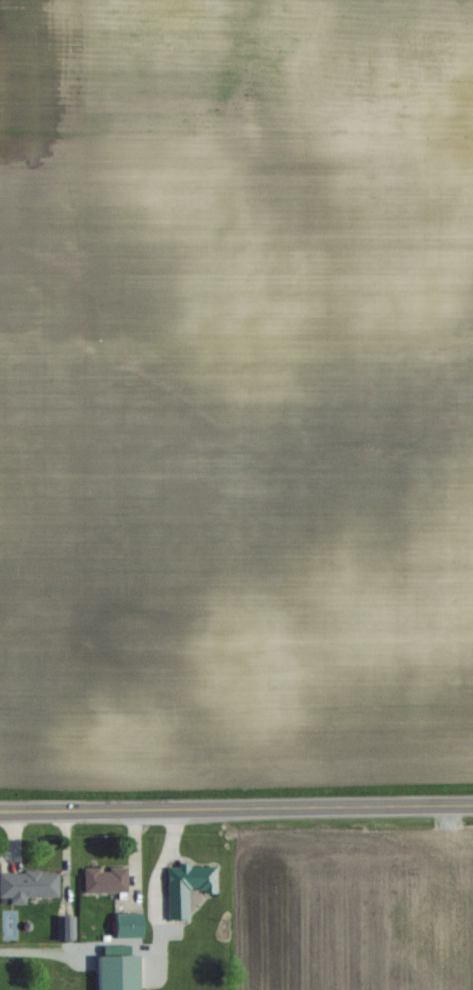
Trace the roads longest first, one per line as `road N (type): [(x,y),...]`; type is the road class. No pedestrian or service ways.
road 1 (secondary): [(0,812),(472,803)]

